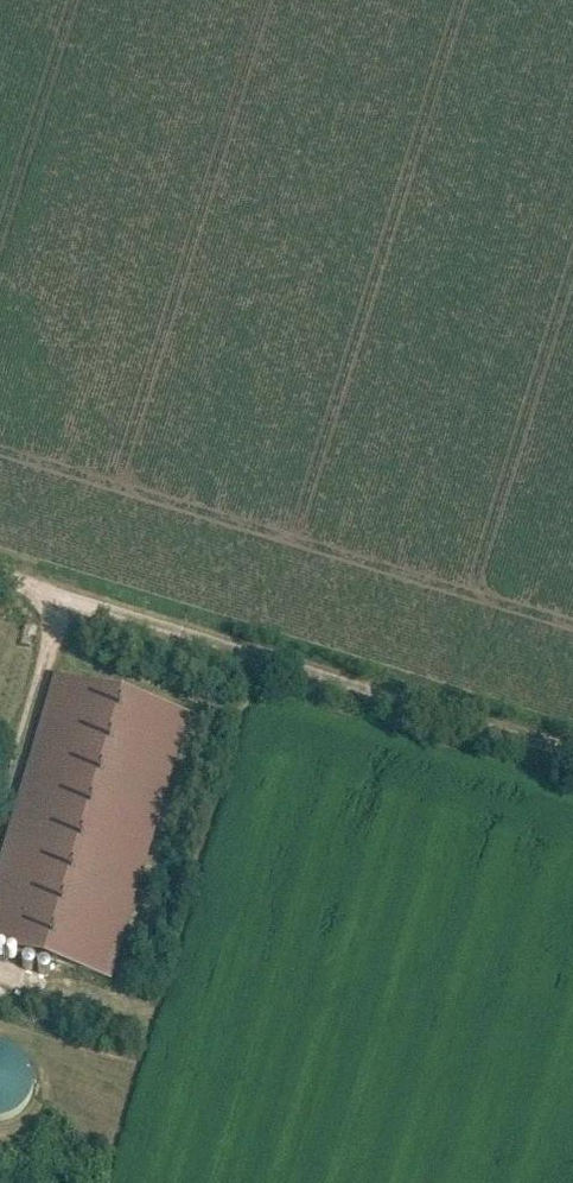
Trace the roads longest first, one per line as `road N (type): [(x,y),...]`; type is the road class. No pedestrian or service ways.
road 1 (track): [(0,572),(572,756)]

